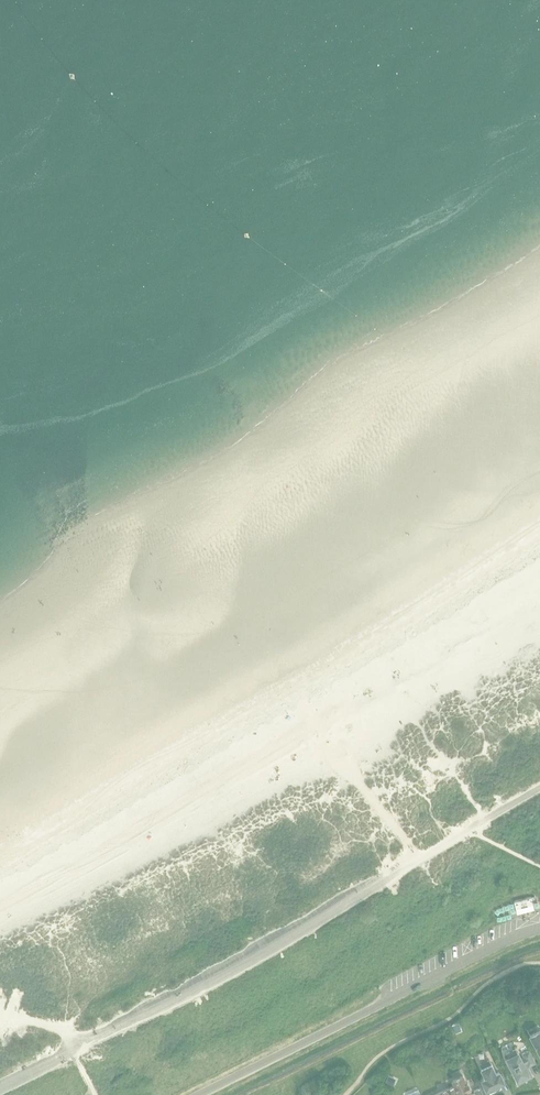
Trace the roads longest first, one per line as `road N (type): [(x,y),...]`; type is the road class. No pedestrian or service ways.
road 1 (unclassified): [(0,1089),(251,962),(539,790)]
road 2 (unclassified): [(198,1094),(539,929)]

